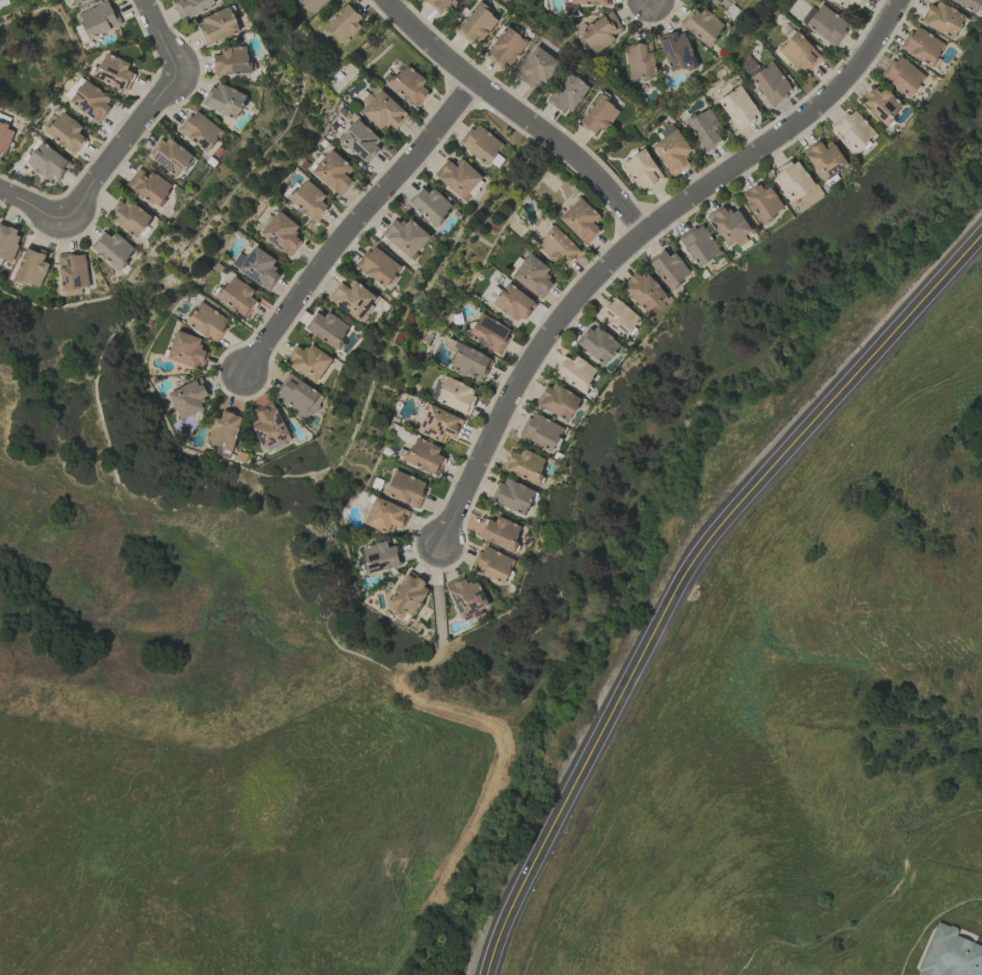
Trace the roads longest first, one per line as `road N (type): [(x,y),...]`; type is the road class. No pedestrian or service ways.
road 1 (primary): [(489,974),(519,892),(705,550),(981,237)]
road 2 (residential): [(902,0),(842,90),(644,229),(553,324),(439,542)]
road 3 (residential): [(475,79),(356,219),(245,374)]
road 4 (residential): [(383,0),(644,229)]
road 5 (residential): [(143,0),(174,70),(169,86),(76,214),(62,220)]

